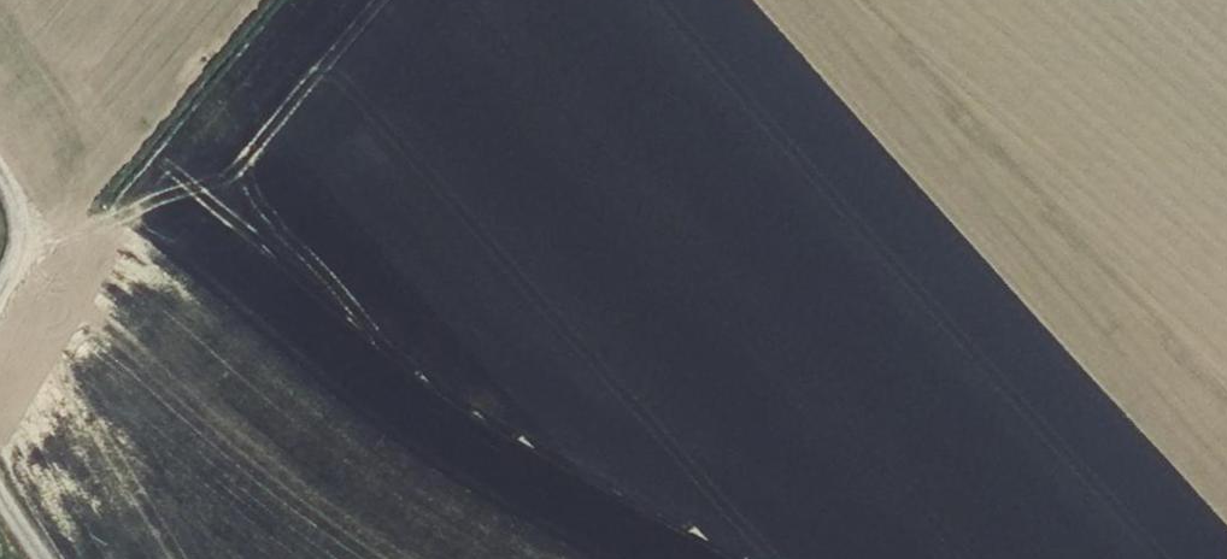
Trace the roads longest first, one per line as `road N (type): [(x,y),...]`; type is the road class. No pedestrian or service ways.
road 1 (track): [(0,164),(20,191),(28,244),(0,296)]

